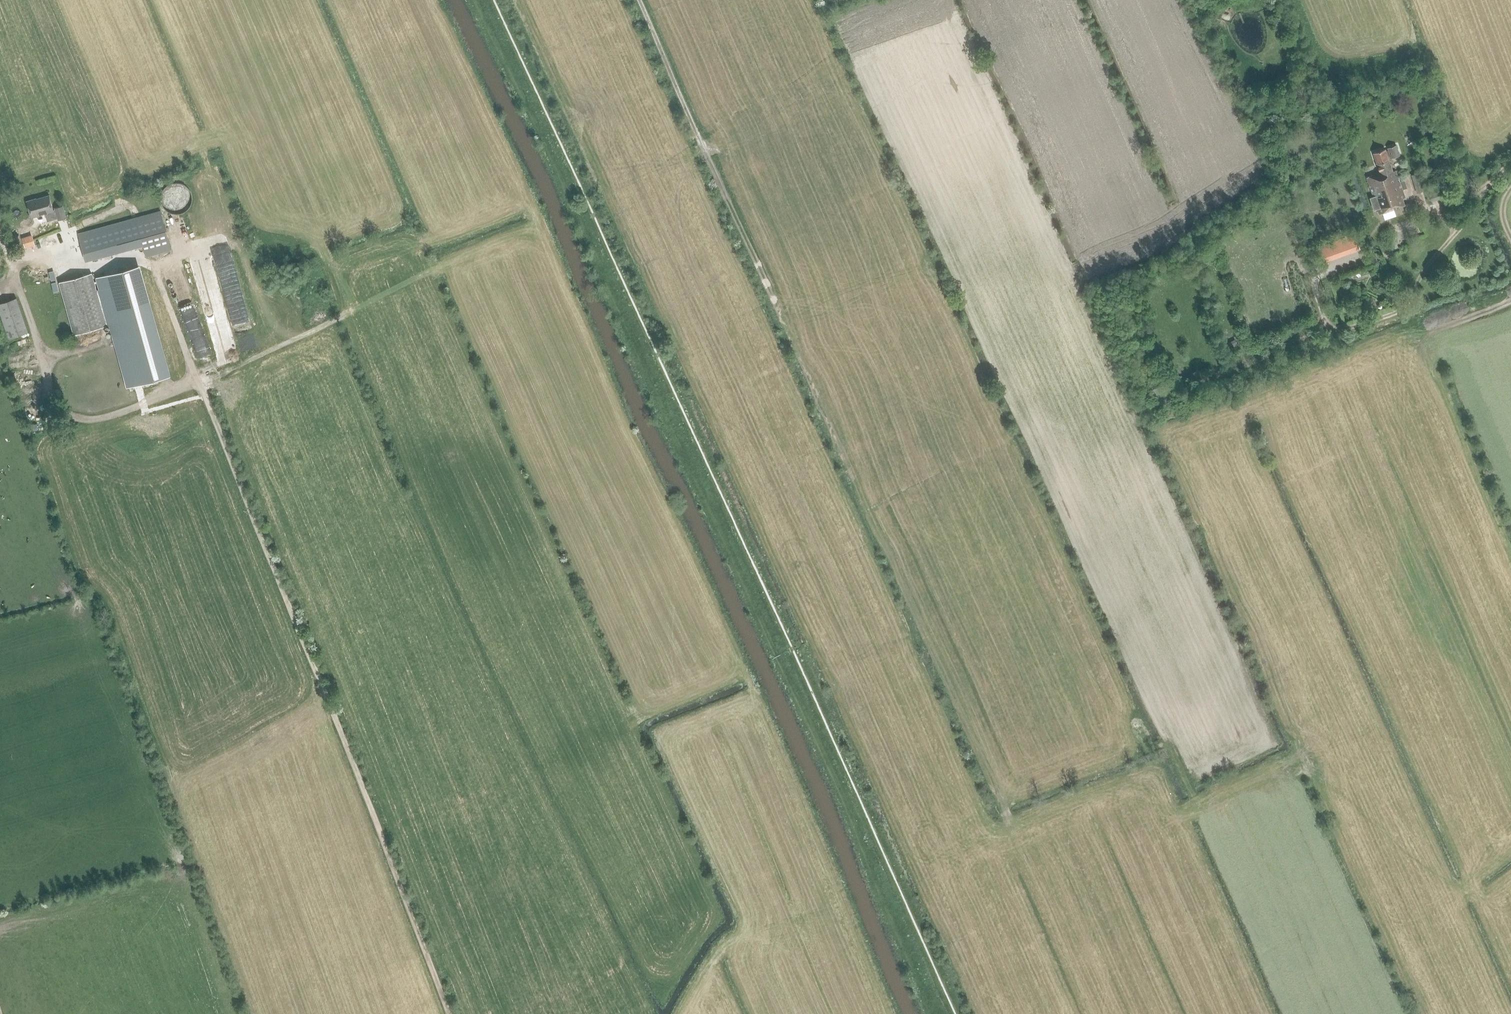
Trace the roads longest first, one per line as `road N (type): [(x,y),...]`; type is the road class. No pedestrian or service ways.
road 1 (track): [(1486,188),(1398,311),(1351,328),(1327,324)]

